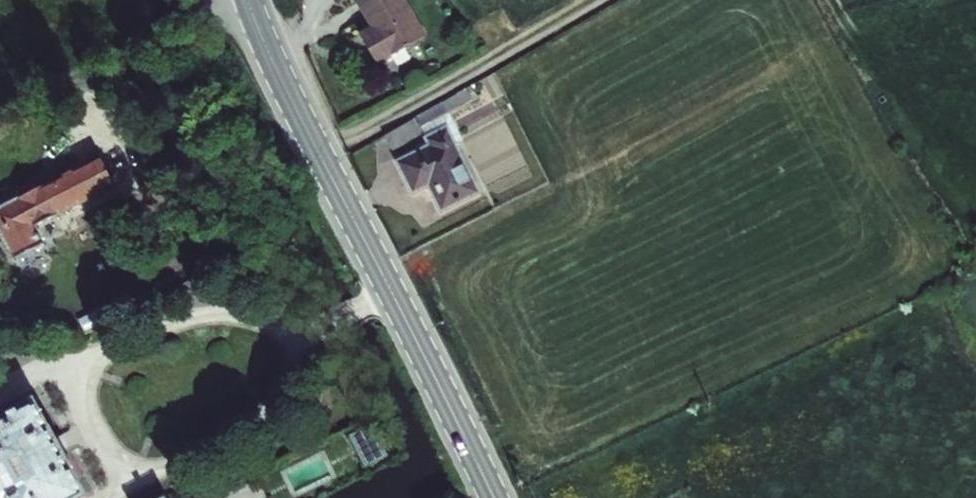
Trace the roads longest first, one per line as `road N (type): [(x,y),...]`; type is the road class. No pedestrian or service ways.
road 1 (secondary): [(249,0),(286,89),(494,497)]
road 2 (track): [(320,153),(593,0)]
road 3 (track): [(254,14),(0,120)]

